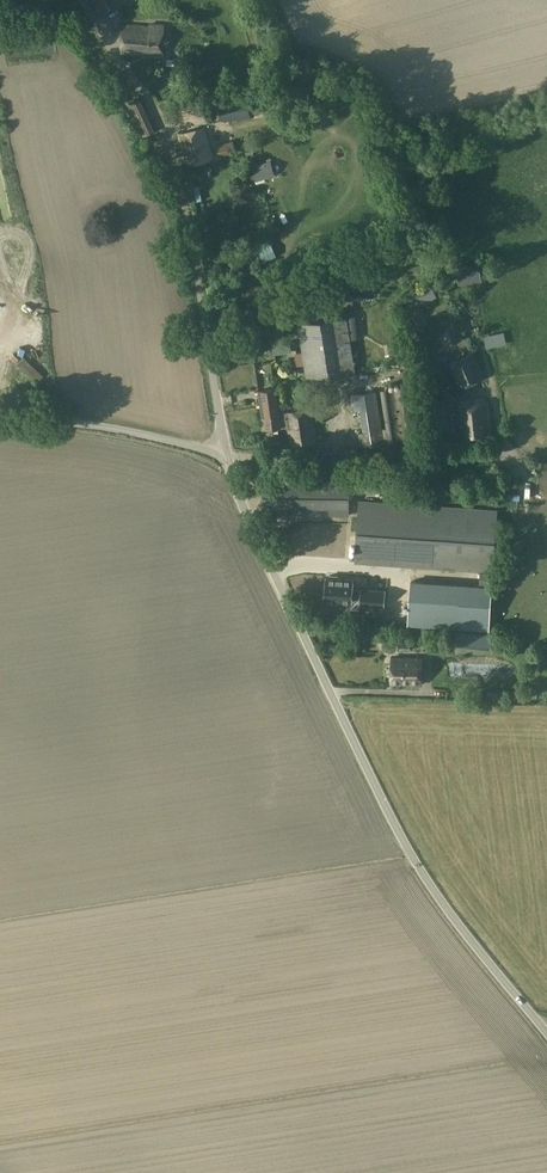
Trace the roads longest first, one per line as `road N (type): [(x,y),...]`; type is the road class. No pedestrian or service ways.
road 1 (unclassified): [(546,1033),(406,845),(252,528),(227,455)]
road 2 (unclassified): [(227,455),(173,157),(156,112),(85,0)]
road 3 (unclassified): [(227,455),(123,430),(0,415)]

